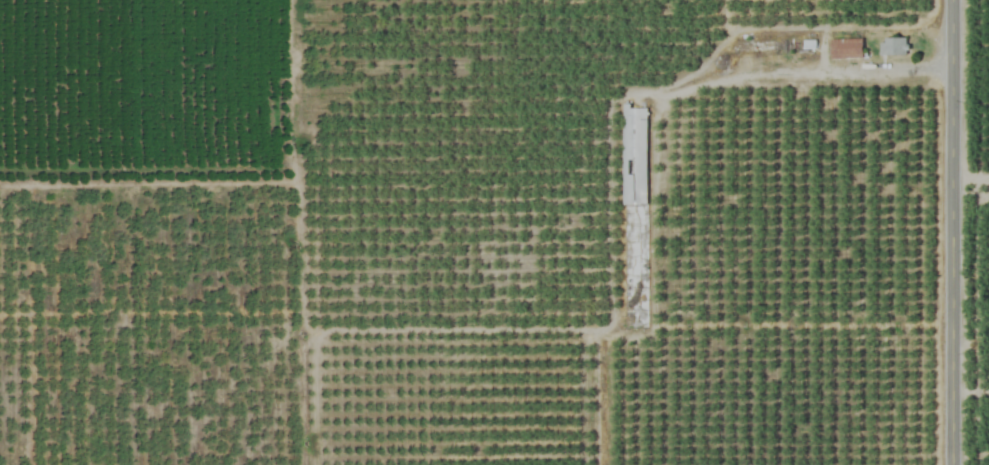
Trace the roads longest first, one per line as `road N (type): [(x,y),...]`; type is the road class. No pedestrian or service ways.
road 1 (residential): [(954,0),(955,464)]

